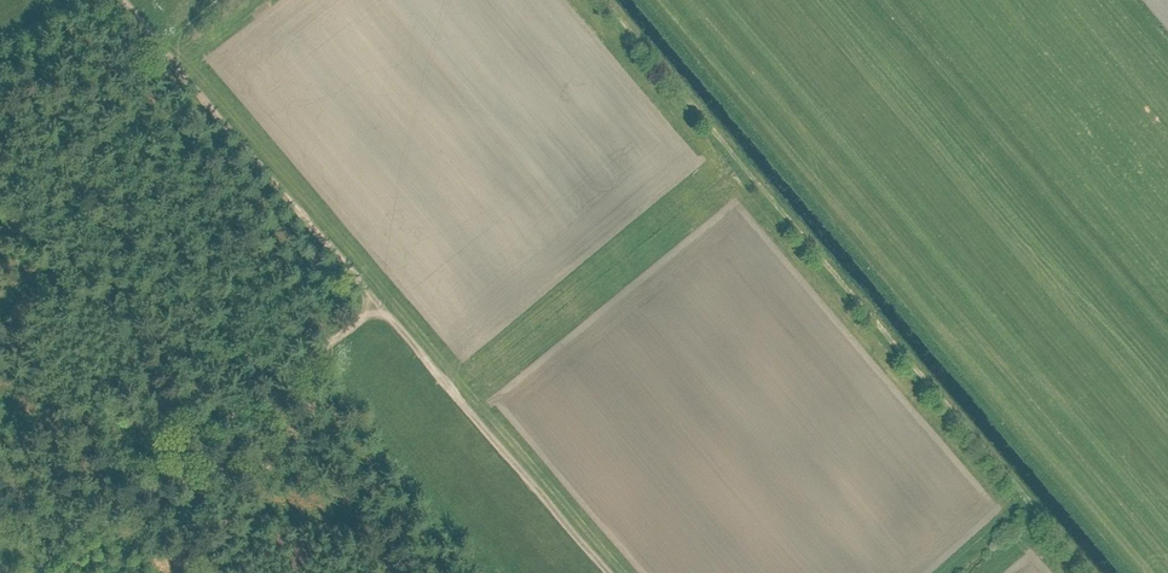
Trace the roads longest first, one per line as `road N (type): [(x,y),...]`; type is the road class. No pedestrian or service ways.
road 1 (track): [(34,572),(377,305)]
road 2 (track): [(604,572),(377,305)]
road 3 (track): [(377,305),(158,47)]

